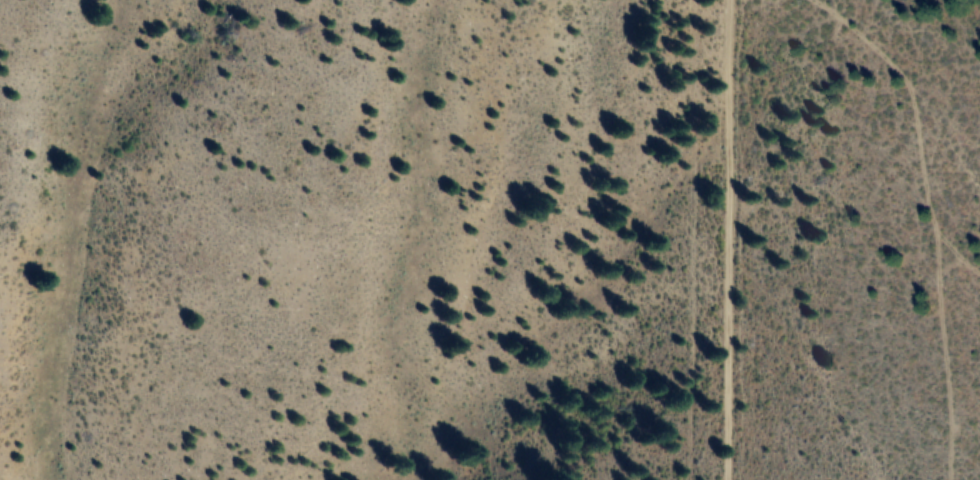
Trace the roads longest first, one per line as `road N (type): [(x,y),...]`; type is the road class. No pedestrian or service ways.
road 1 (residential): [(682,479),(682,0)]
road 2 (residential): [(979,307),(916,238),(880,148)]

